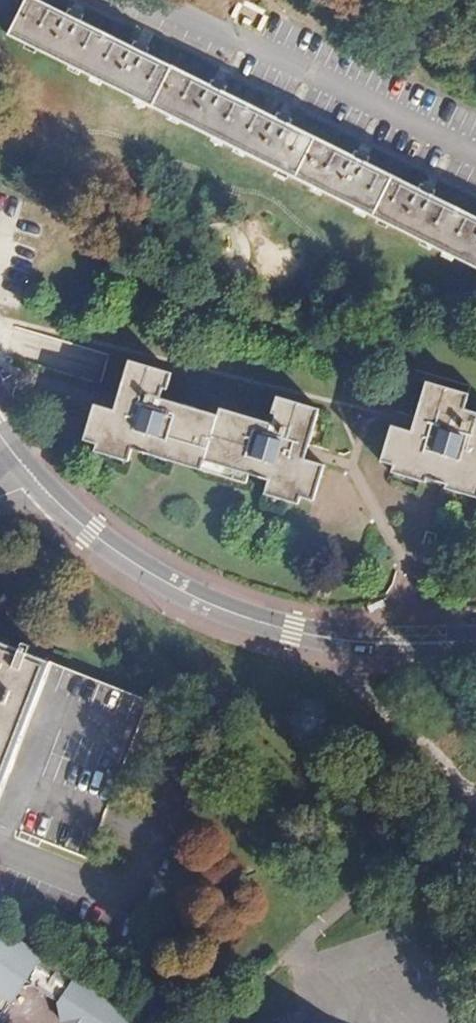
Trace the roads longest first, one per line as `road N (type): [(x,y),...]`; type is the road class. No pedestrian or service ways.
road 1 (tertiary): [(475,640),(360,644),(245,620),(141,573),(89,539),(32,481)]

